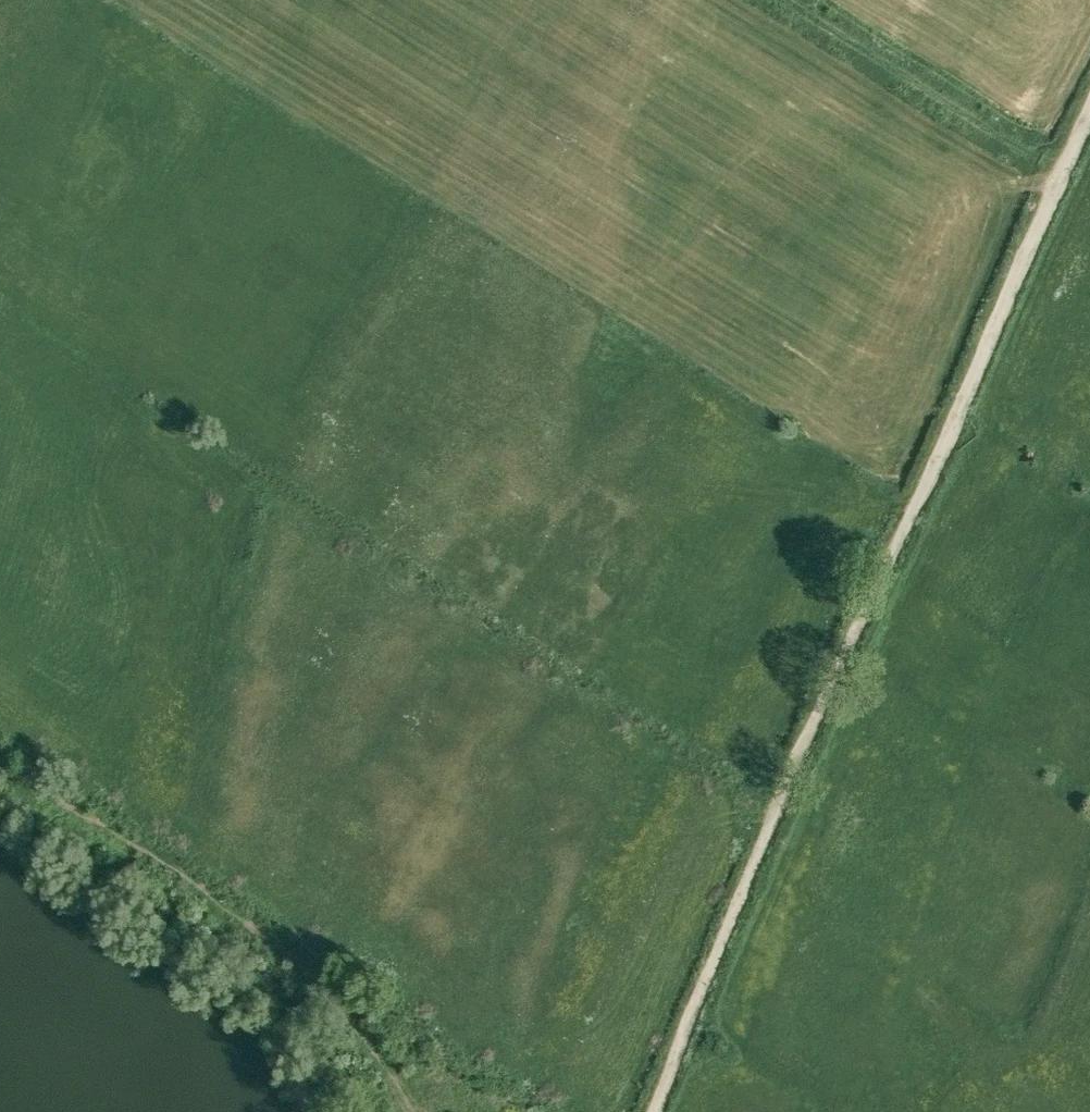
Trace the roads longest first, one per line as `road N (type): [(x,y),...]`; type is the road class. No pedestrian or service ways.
road 1 (track): [(1089,115),(812,731),(653,1111)]
road 2 (track): [(405,1111),(348,1012),(304,969),(0,759)]
road 3 (track): [(1063,170),(791,0)]

